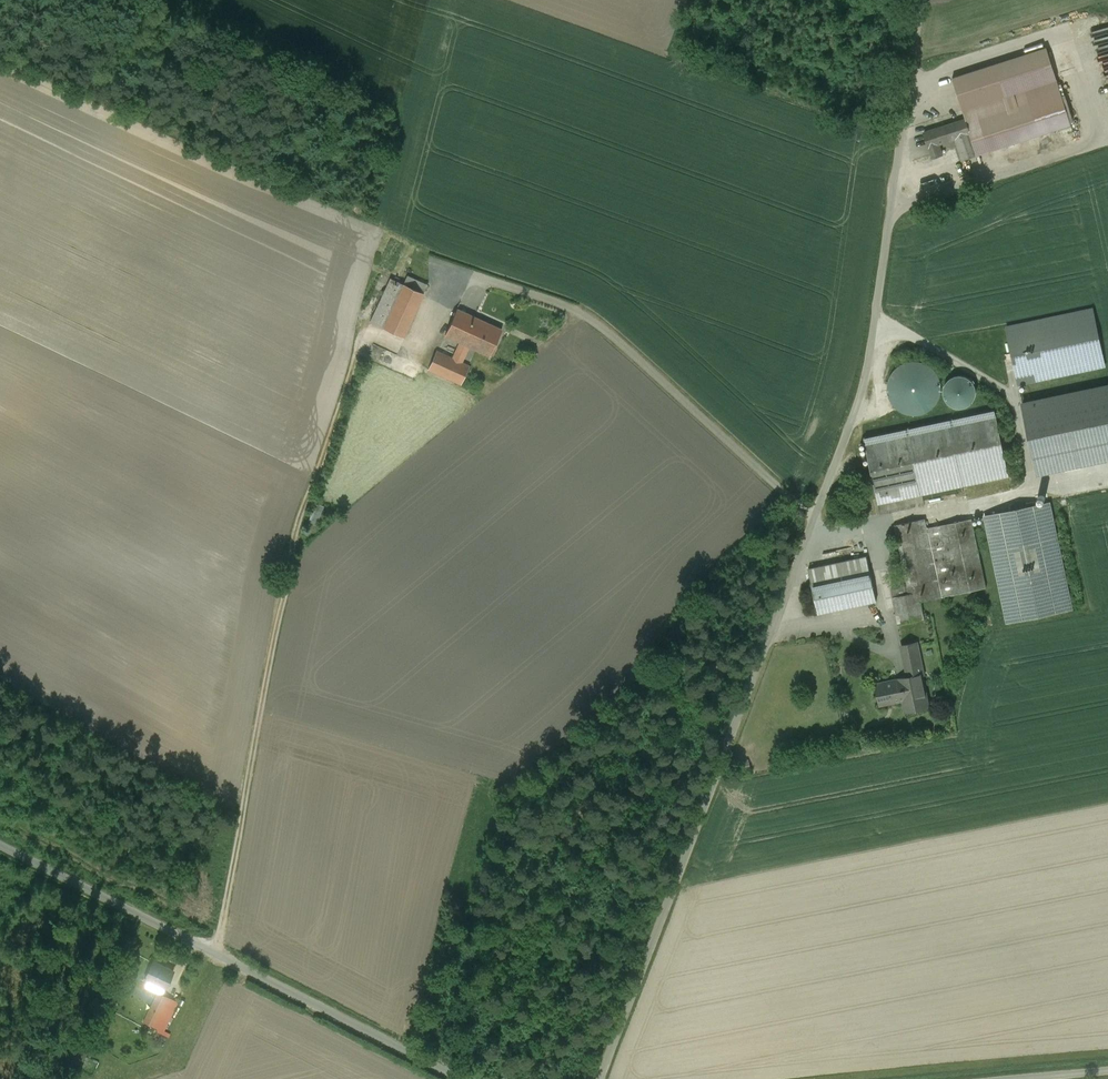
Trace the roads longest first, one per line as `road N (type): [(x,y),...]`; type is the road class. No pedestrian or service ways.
road 1 (unclassified): [(601,1078),(863,396),(925,0)]
road 2 (track): [(218,956),(295,536),(364,340)]
road 3 (unclassified): [(0,846),(450,1078)]

